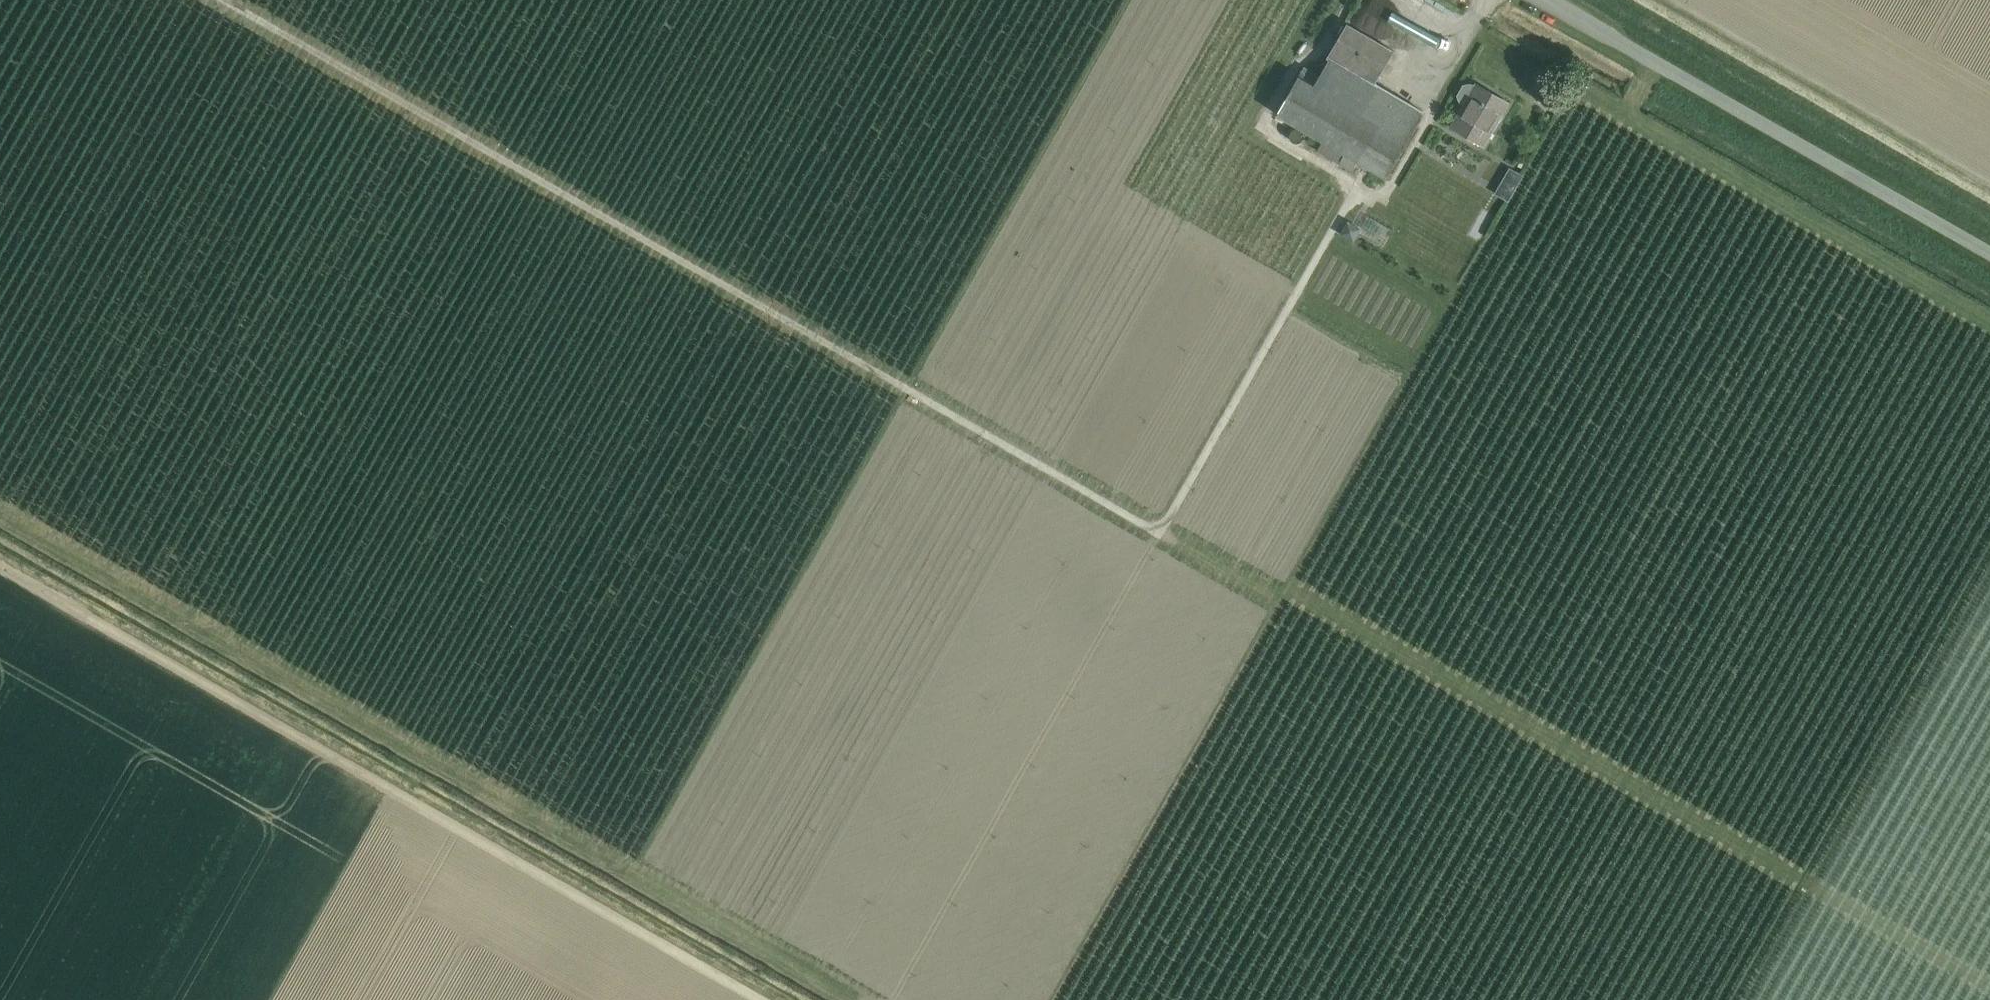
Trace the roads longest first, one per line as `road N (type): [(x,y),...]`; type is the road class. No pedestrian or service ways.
road 1 (unclassified): [(1989,254),(1546,0)]

